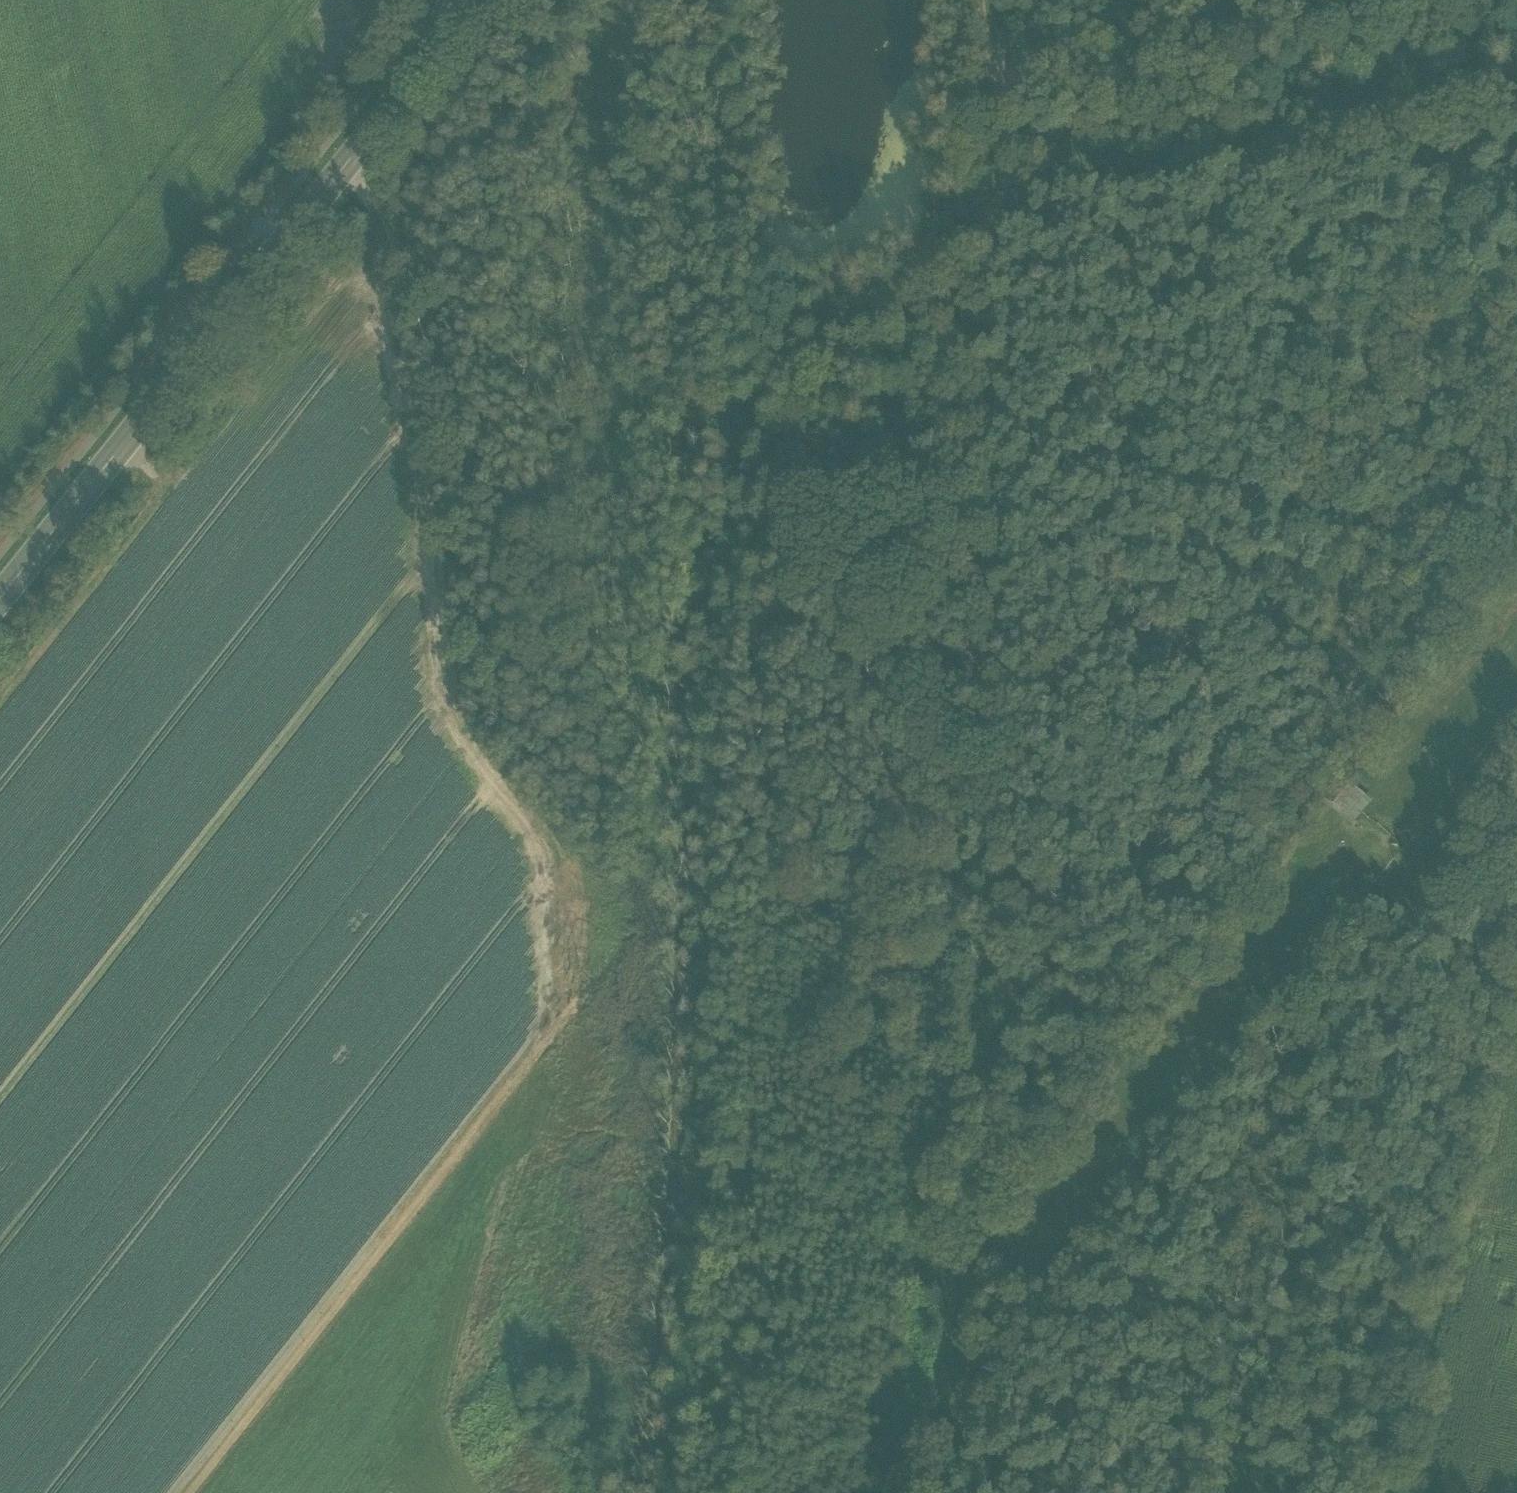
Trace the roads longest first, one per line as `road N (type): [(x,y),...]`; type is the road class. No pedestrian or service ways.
road 1 (track): [(947,1492),(965,1412),(976,1239),(1005,1075),(994,69),(981,0)]
road 2 (track): [(1516,721),(1152,1156),(965,1412)]
road 3 (primary): [(0,597),(478,0)]
road 4 (track): [(994,69),(1111,117),(1148,119),(1516,4)]
road 5 (track): [(1268,1492),(1393,1025)]

